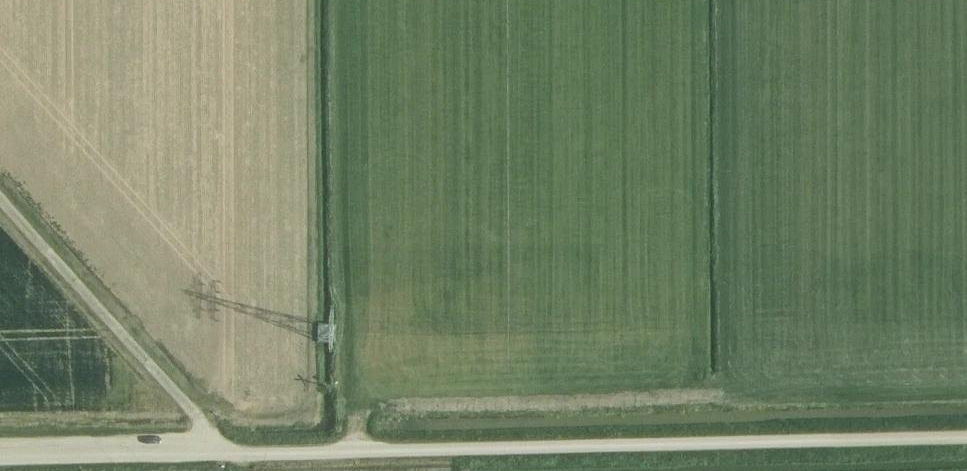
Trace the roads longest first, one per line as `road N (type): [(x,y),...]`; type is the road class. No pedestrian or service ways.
road 1 (unclassified): [(0,457),(966,439)]
road 2 (track): [(353,419),(392,407),(705,401),(703,0)]
road 3 (track): [(357,453),(341,388),(340,0)]
road 4 (track): [(213,452),(188,407),(0,197)]

